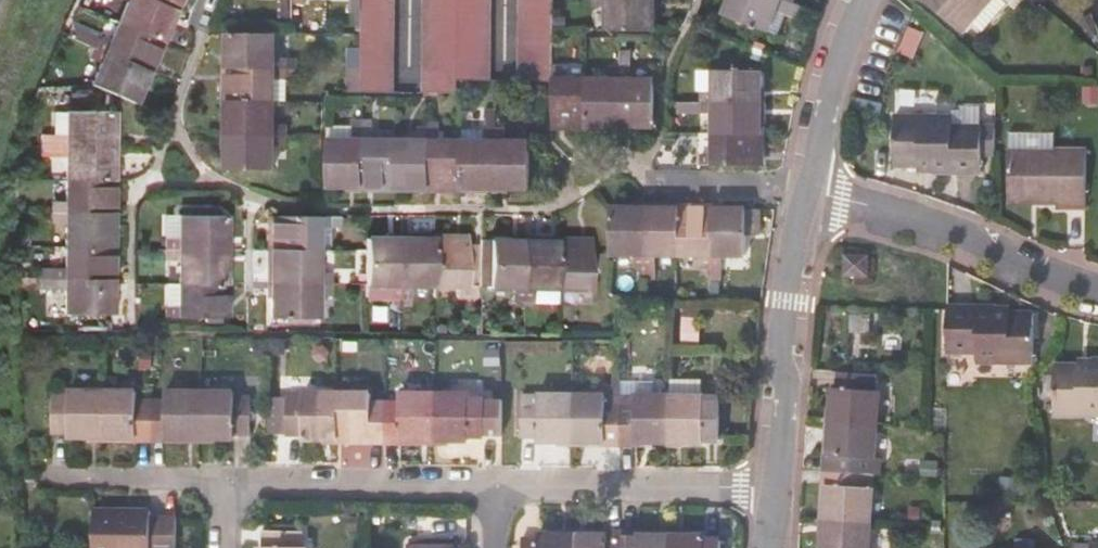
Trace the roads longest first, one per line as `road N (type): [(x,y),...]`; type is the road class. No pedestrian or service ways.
road 1 (residential): [(798,199),(954,234),(1097,291)]
road 2 (residential): [(769,489),(778,302),(798,199)]
road 3 (residential): [(495,488),(769,489)]
road 4 (residential): [(226,484),(495,488)]
road 5 (residential): [(798,199),(823,88),(855,0)]
road 6 (residential): [(50,480),(226,484)]

